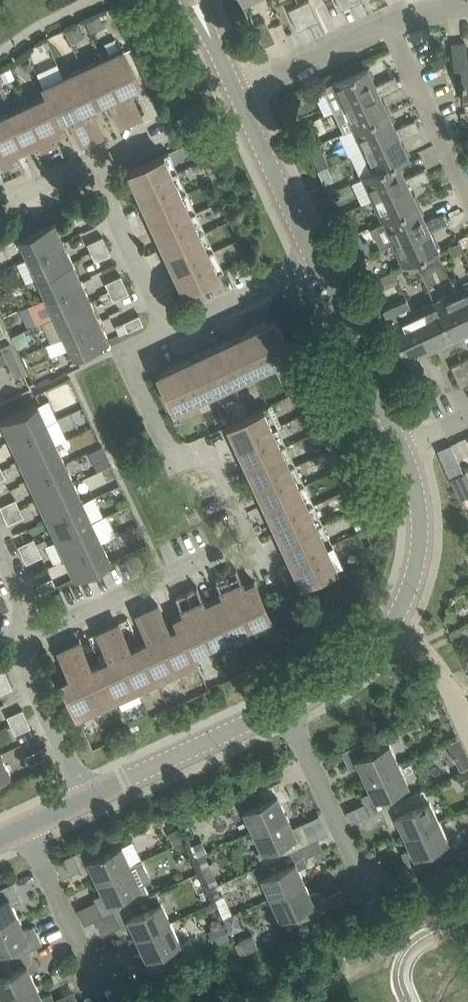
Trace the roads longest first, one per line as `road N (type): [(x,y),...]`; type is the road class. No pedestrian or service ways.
road 1 (residential): [(269,582),(212,452),(178,466),(124,348),(169,327)]
road 2 (unclassified): [(287,704),(356,668),(391,626),(420,562),(421,513),(405,447)]
road 3 (unclassified): [(86,799),(287,704)]
road 4 (residential): [(371,891),(287,704)]
road 5 (unclassified): [(405,447),(317,264)]
road 6 (residential): [(86,799),(13,642),(35,633)]
road 7 (residential): [(35,633),(212,557)]
road 8 (unclassified): [(317,264),(239,94)]
road 9 (residential): [(467,191),(388,23)]
road 10 (residential): [(169,327),(91,160)]
road 11 (residential): [(101,989),(31,824)]
road 12 (residential): [(239,94),(388,23)]
road 13 (residential): [(169,327),(317,264)]

